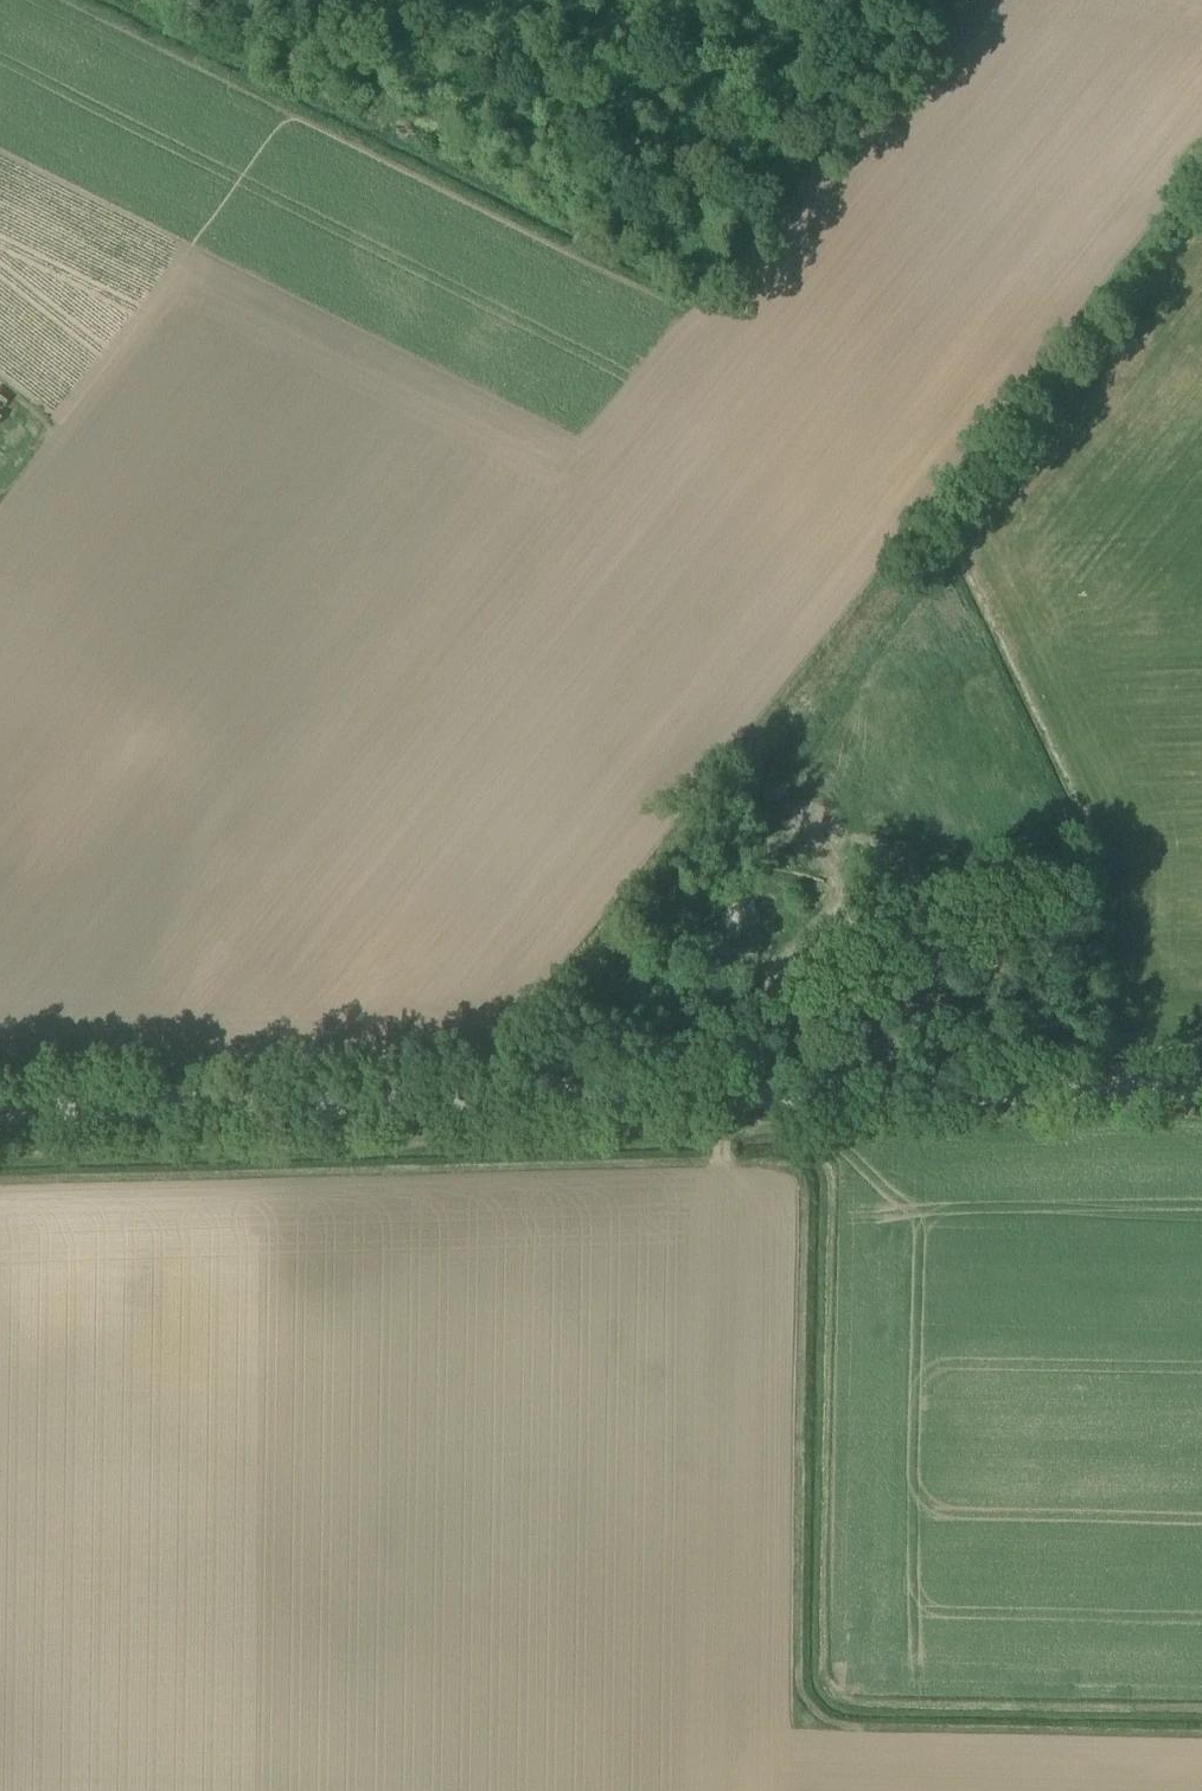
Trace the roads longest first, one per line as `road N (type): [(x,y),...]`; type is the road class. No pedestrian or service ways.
road 1 (unclassified): [(1201,1089),(0,1109)]

